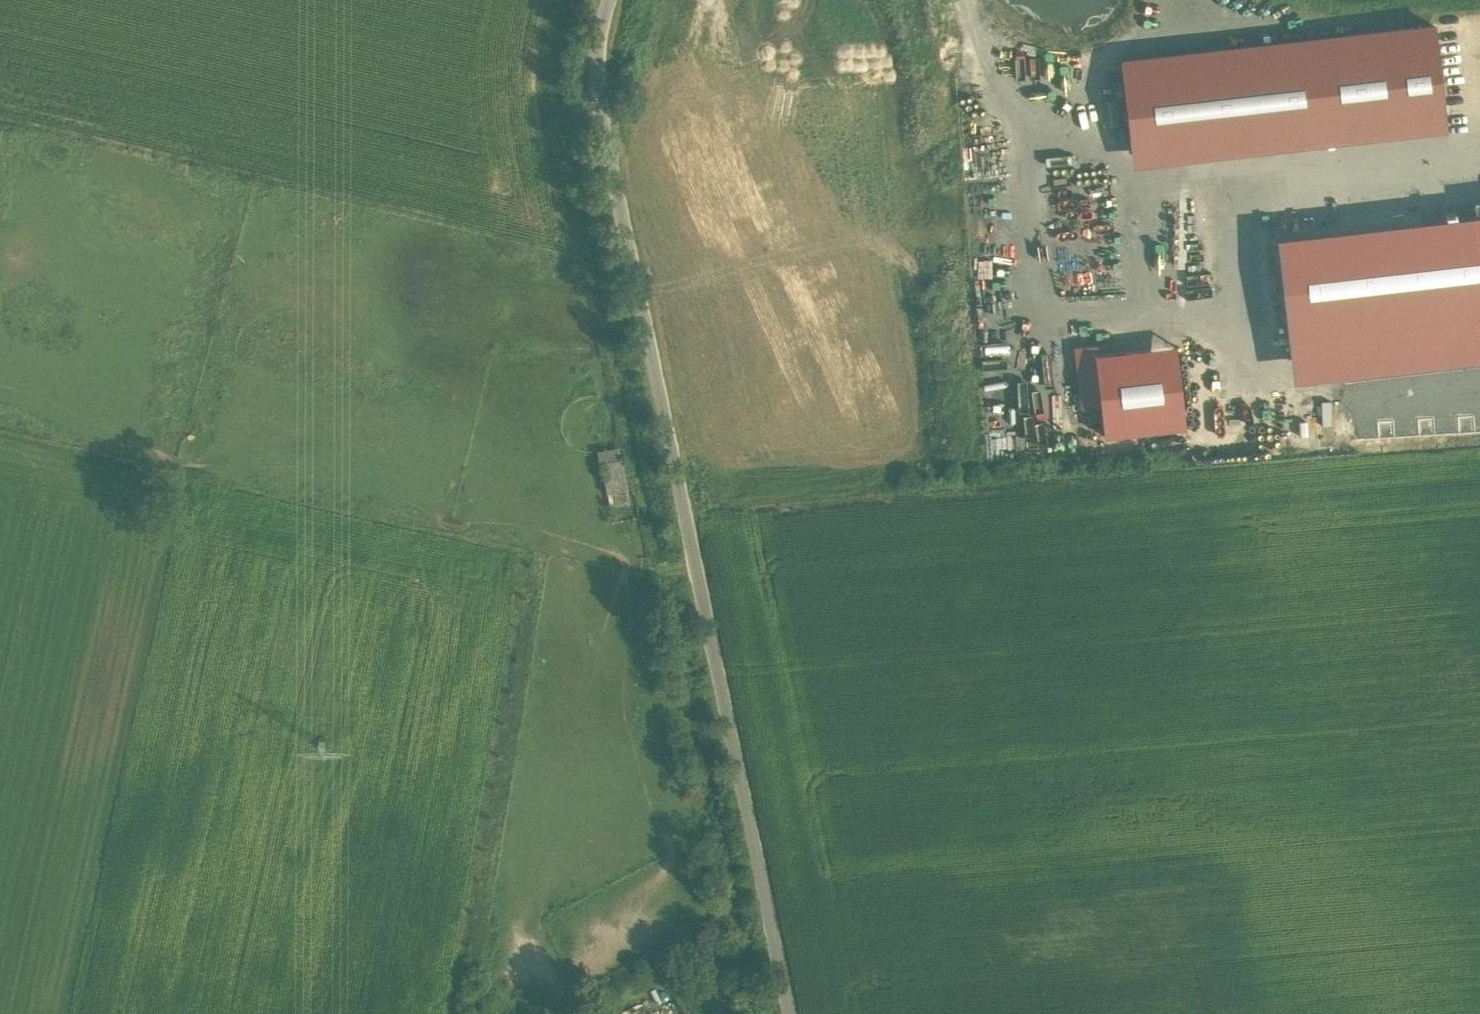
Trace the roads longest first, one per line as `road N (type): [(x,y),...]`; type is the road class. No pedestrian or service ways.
road 1 (unclassified): [(791,1013),(608,136),(603,68),(611,0)]

